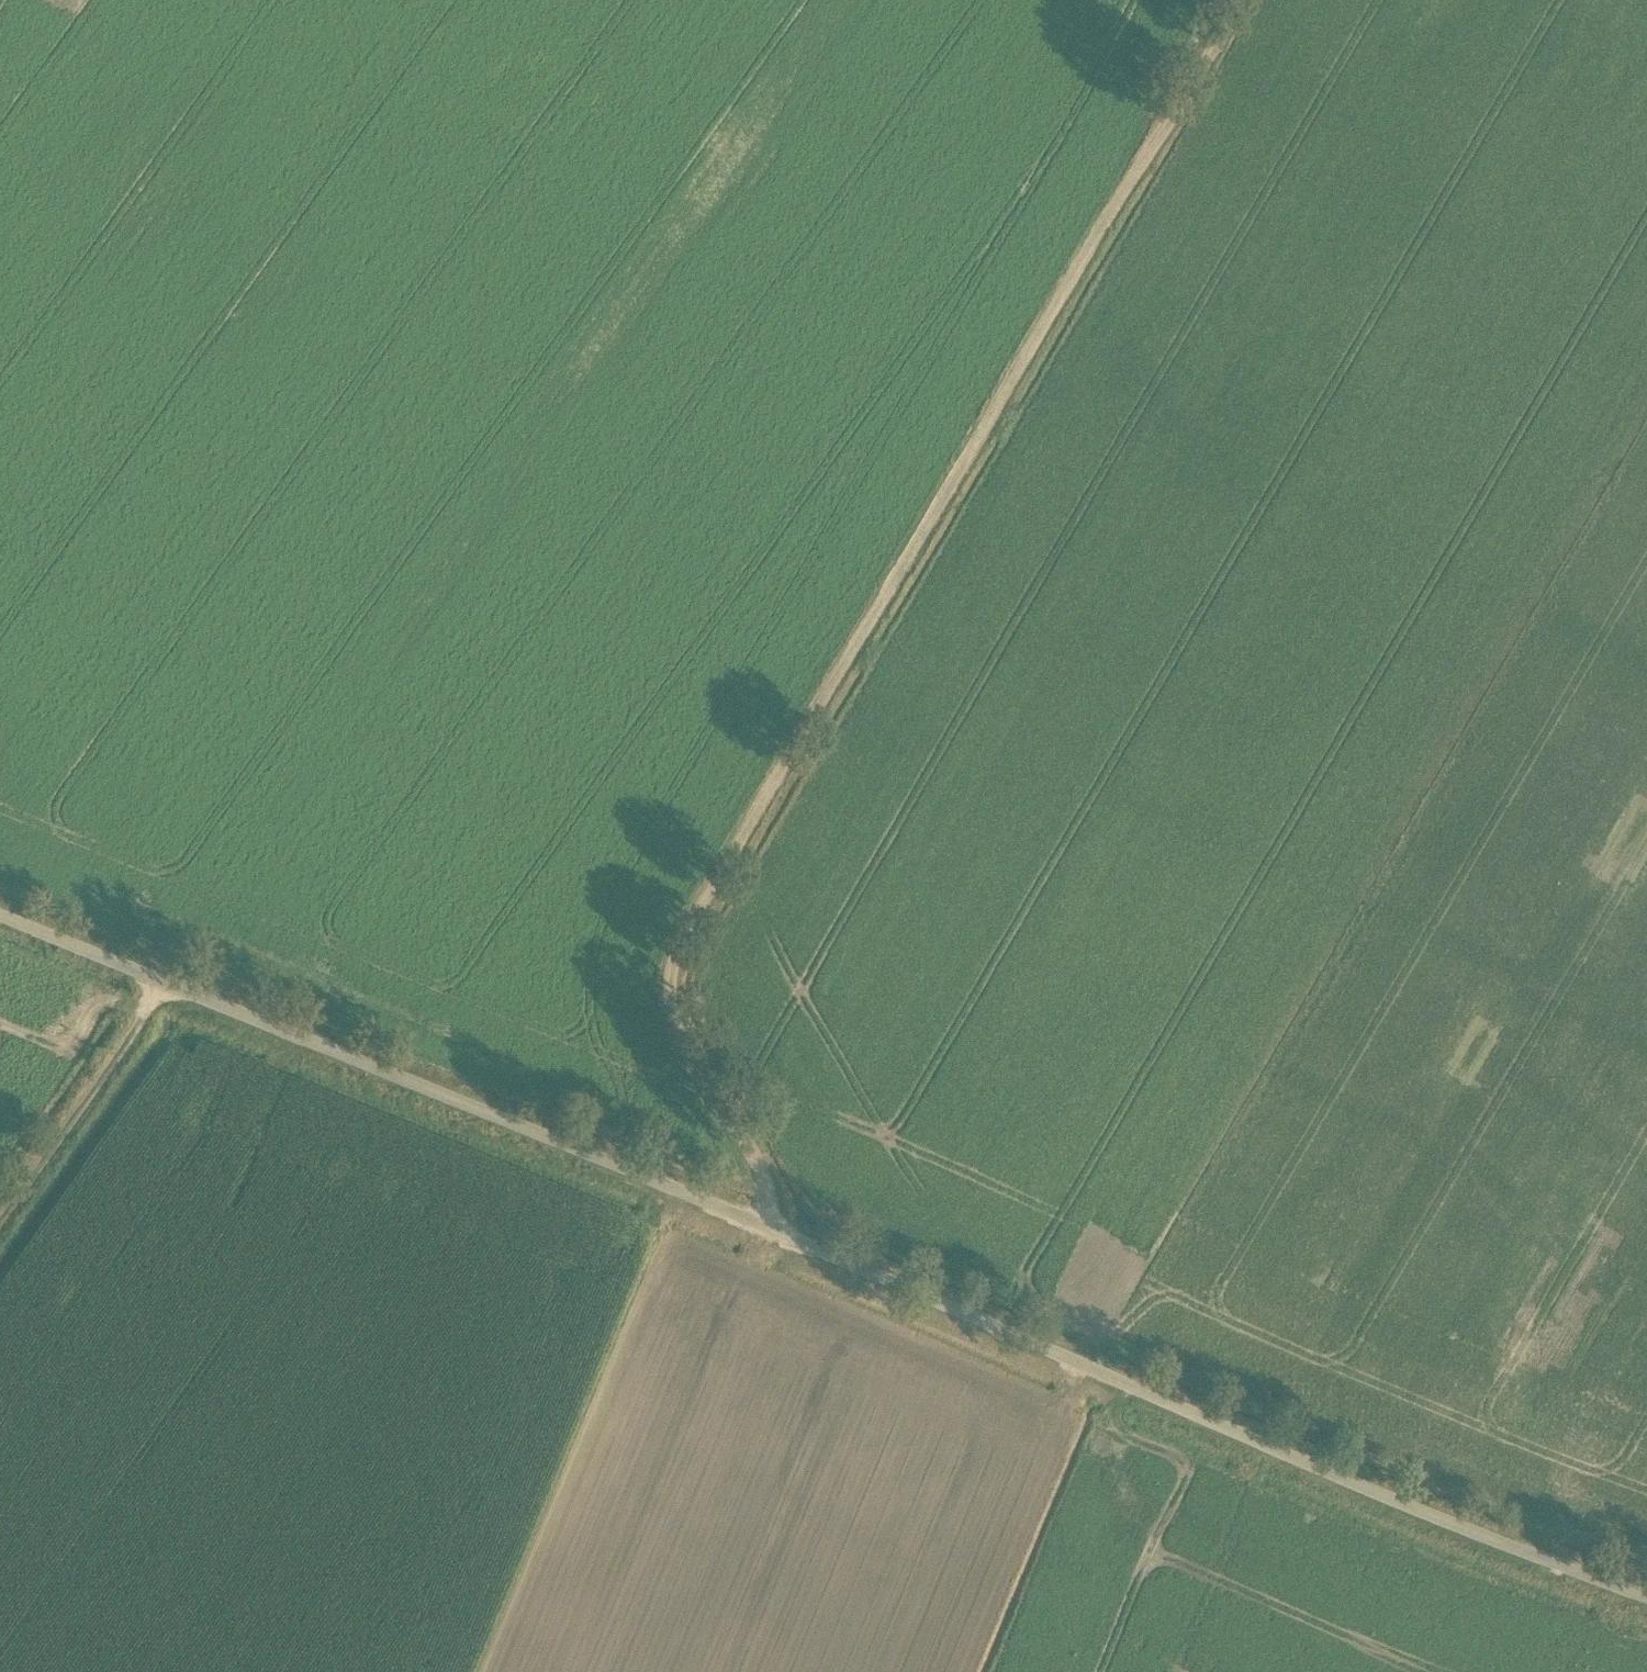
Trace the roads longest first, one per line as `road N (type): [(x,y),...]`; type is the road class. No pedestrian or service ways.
road 1 (unclassified): [(1646,1577),(1254,1428),(0,912)]
road 2 (track): [(1240,0),(680,956),(676,994),(696,1051),(767,1193),(777,1233)]
road 3 (track): [(168,983),(0,1219)]

